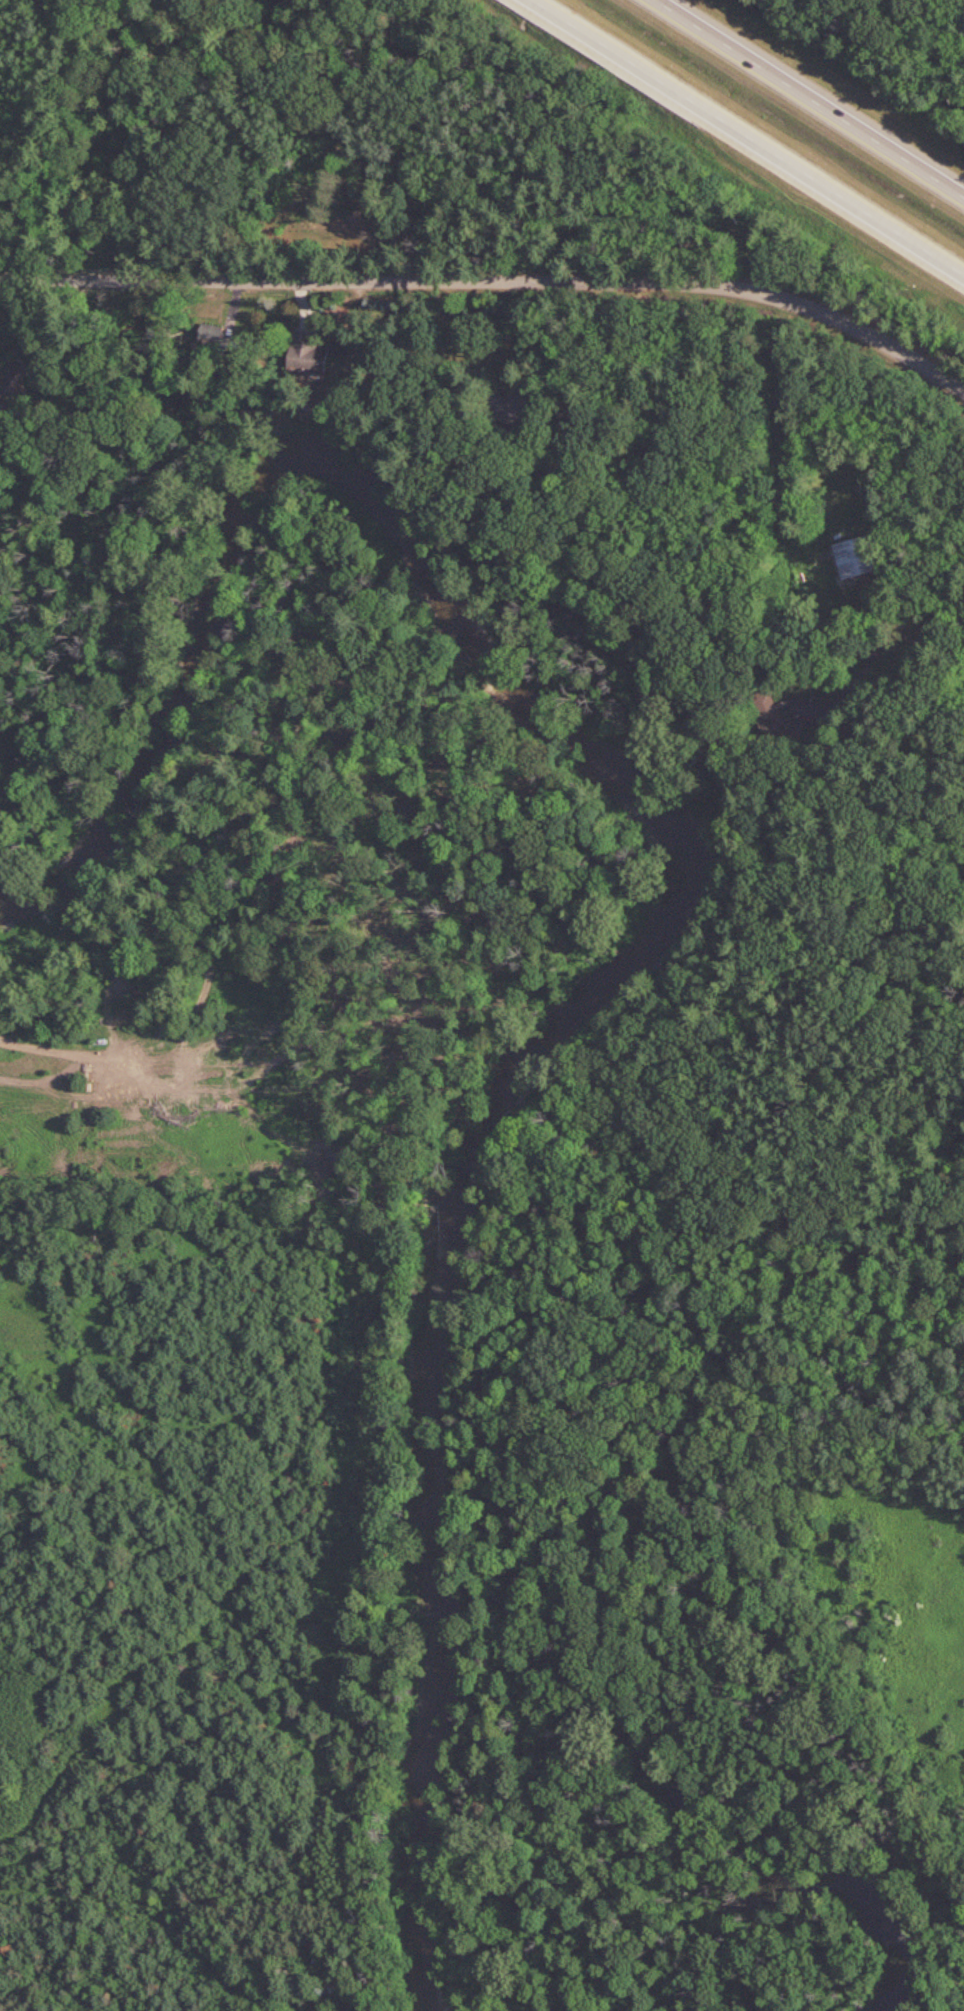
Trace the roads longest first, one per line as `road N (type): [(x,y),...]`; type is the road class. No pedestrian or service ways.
road 1 (residential): [(963,390),(841,319),(732,292),(624,284),(0,284)]
road 2 (motorway): [(535,0),(963,274)]
road 3 (motorway): [(963,196),(657,0)]
road 4 (residential): [(776,298),(795,571)]

